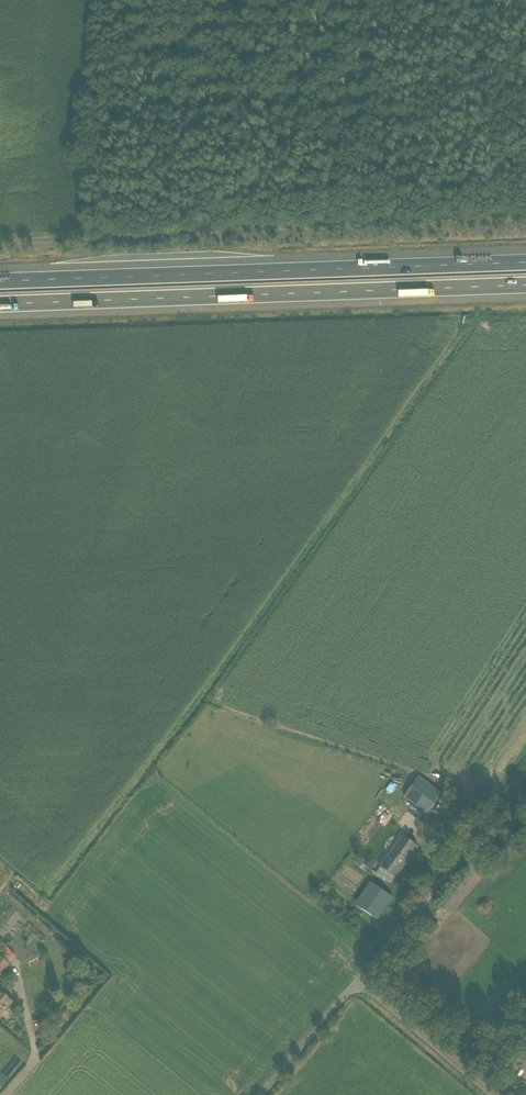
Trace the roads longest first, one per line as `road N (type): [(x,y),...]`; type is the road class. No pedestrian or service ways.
road 1 (unclassified): [(0,246),(525,225)]
road 2 (motorway): [(525,261),(0,279)]
road 3 (motorway): [(0,303),(525,285)]
road 4 (unclassified): [(356,985),(487,829)]
road 5 (unclassified): [(486,1094),(356,985)]
road 6 (unclassified): [(264,1094),(356,985)]

